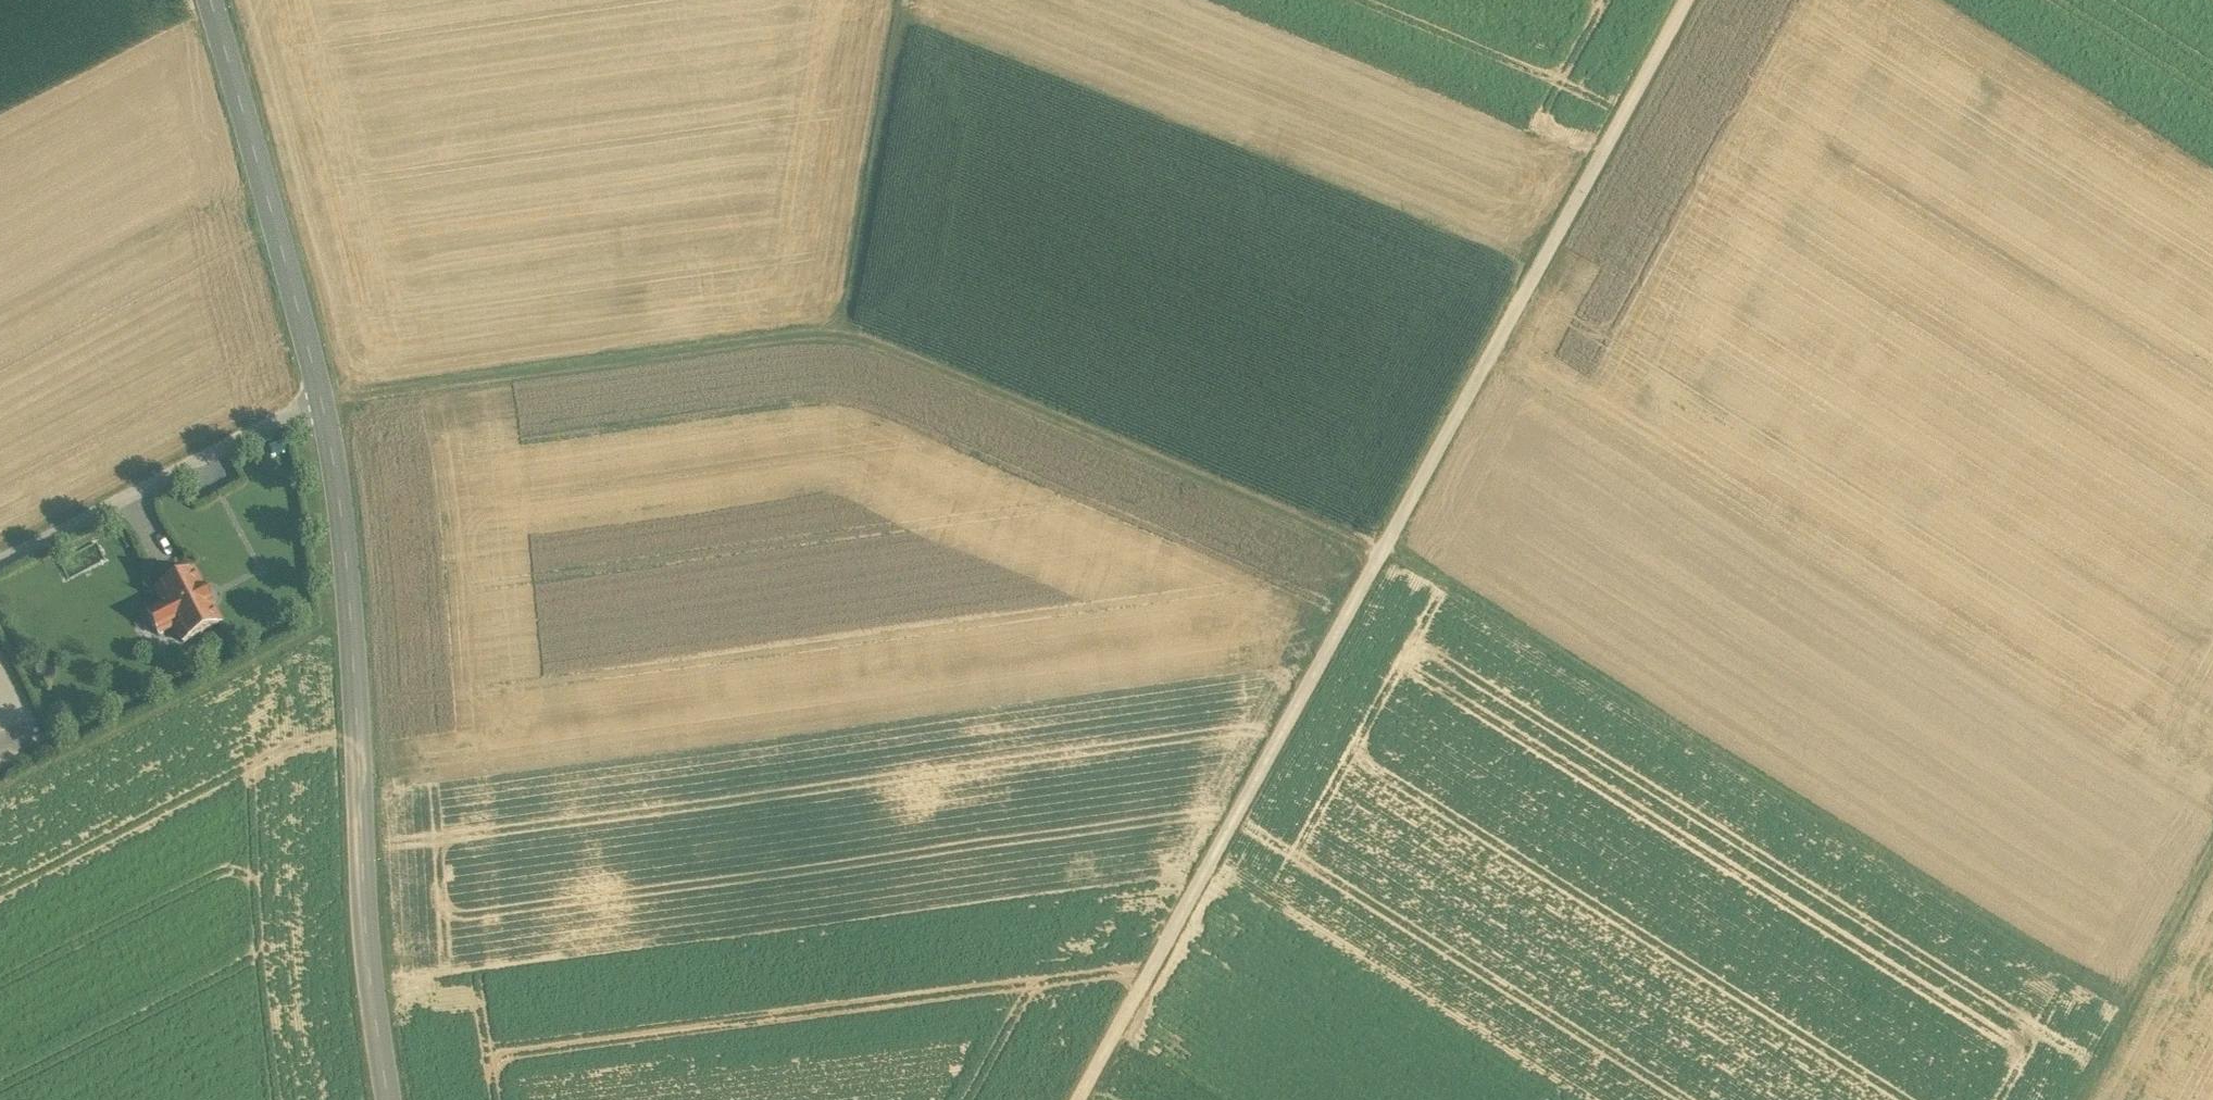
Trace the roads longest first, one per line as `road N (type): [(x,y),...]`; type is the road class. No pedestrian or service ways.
road 1 (track): [(1079,1099),(1688,0)]
road 2 (tertiary): [(404,1099),(382,899),(364,533),(319,335),(216,0)]
road 3 (track): [(1380,554),(1490,613),(2146,1024),(2212,902)]
road 4 (track): [(1380,554),(858,342),(921,0)]
road 5 (track): [(858,342),(340,416)]

